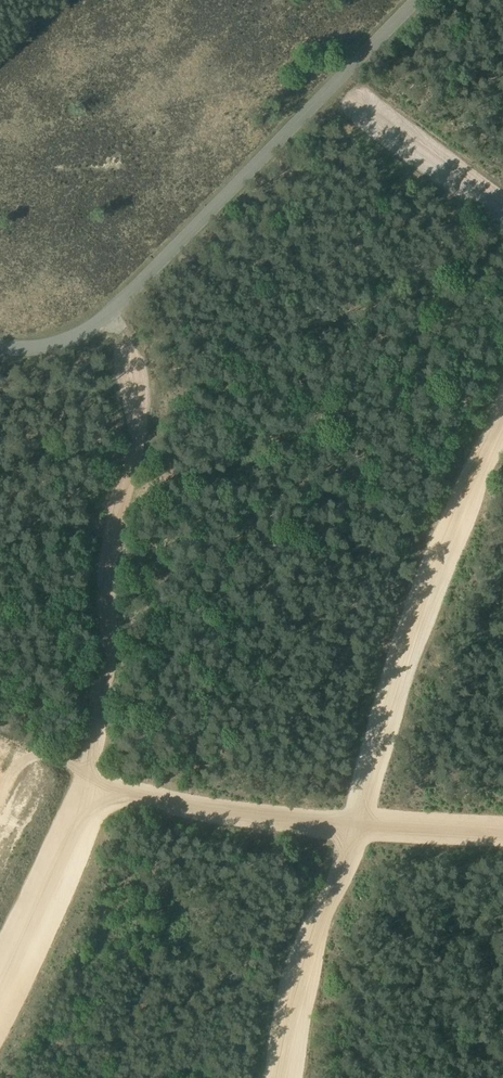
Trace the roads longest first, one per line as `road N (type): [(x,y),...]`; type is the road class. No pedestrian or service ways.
road 1 (track): [(0,994),(92,793),(105,570),(137,403),(134,371),(108,316)]
road 2 (track): [(283,1077),(318,917),(341,872),(425,609),(502,423)]
road 3 (track): [(92,793),(229,816),(502,832)]

